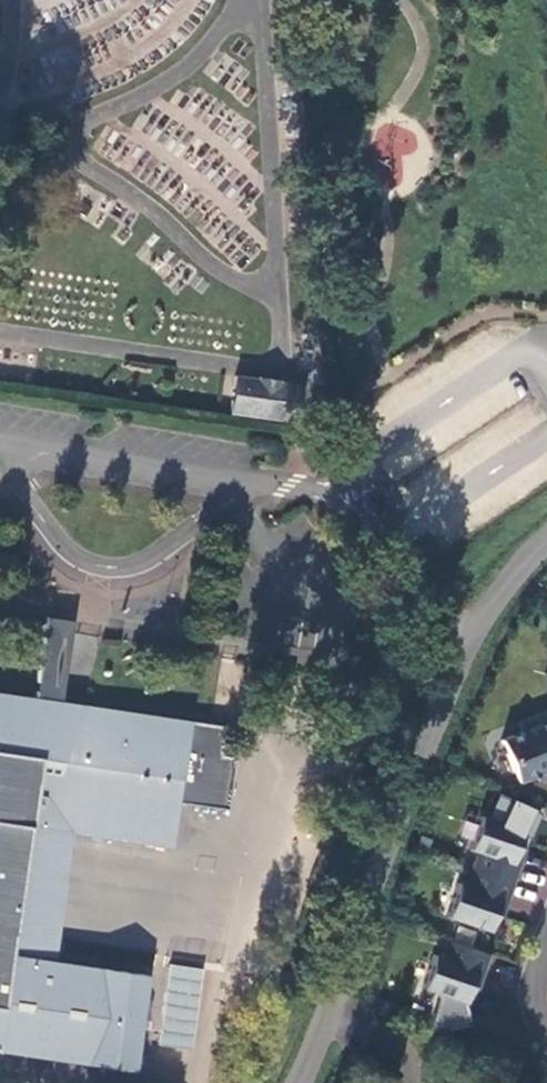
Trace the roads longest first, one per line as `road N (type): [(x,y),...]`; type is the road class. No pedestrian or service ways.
road 1 (unclassified): [(284,1082),(465,646),(524,558),(546,539)]

